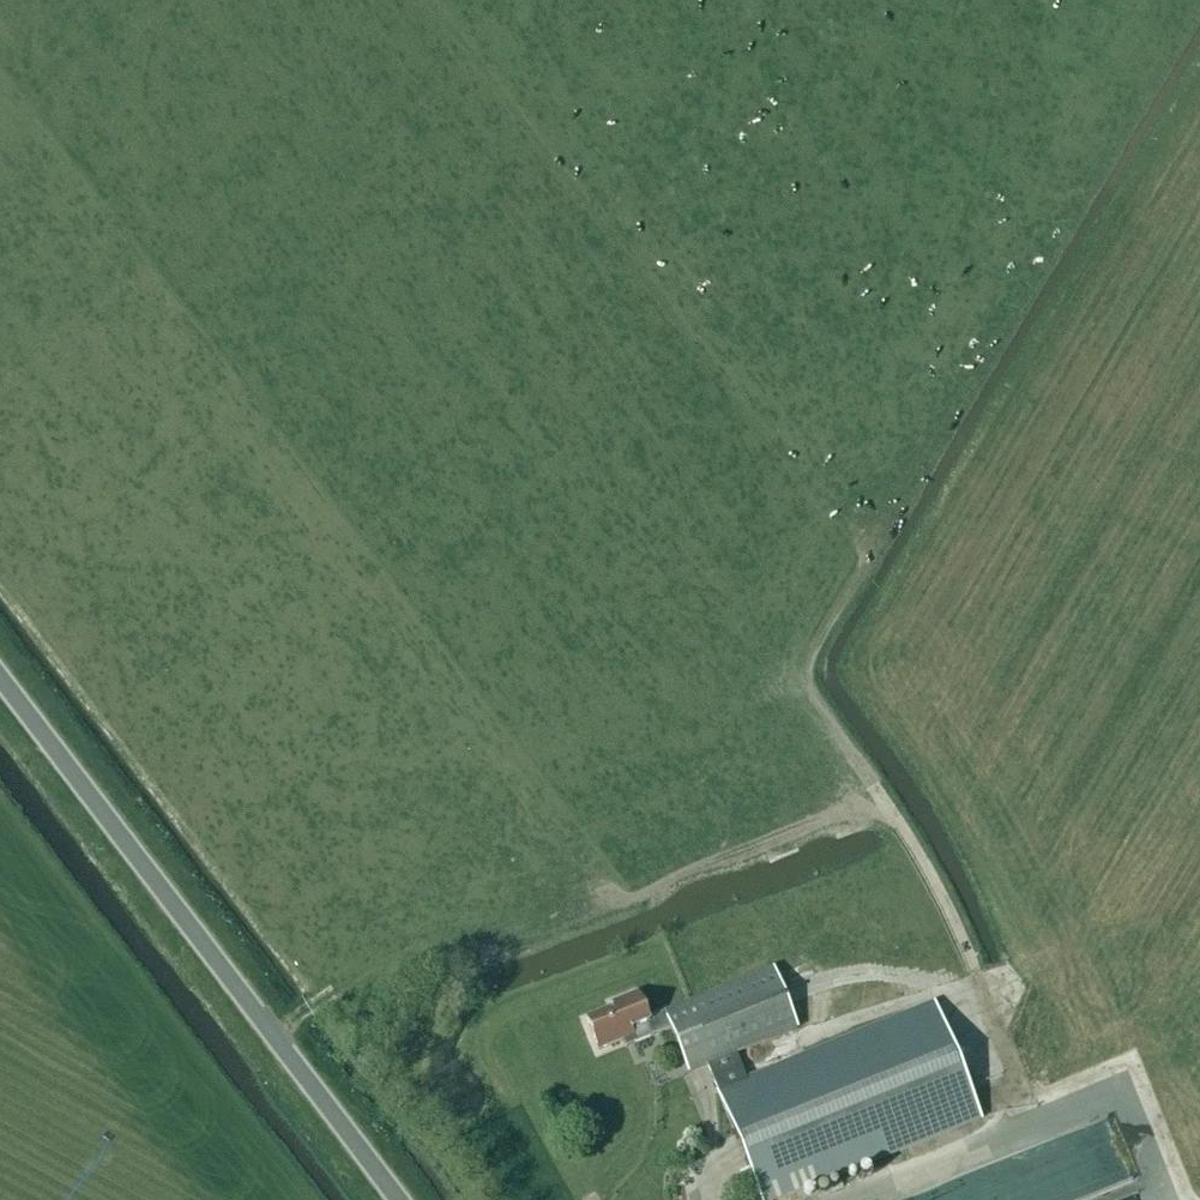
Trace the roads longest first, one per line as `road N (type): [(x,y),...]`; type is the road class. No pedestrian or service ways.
road 1 (tertiary): [(399,1199),(0,677)]

